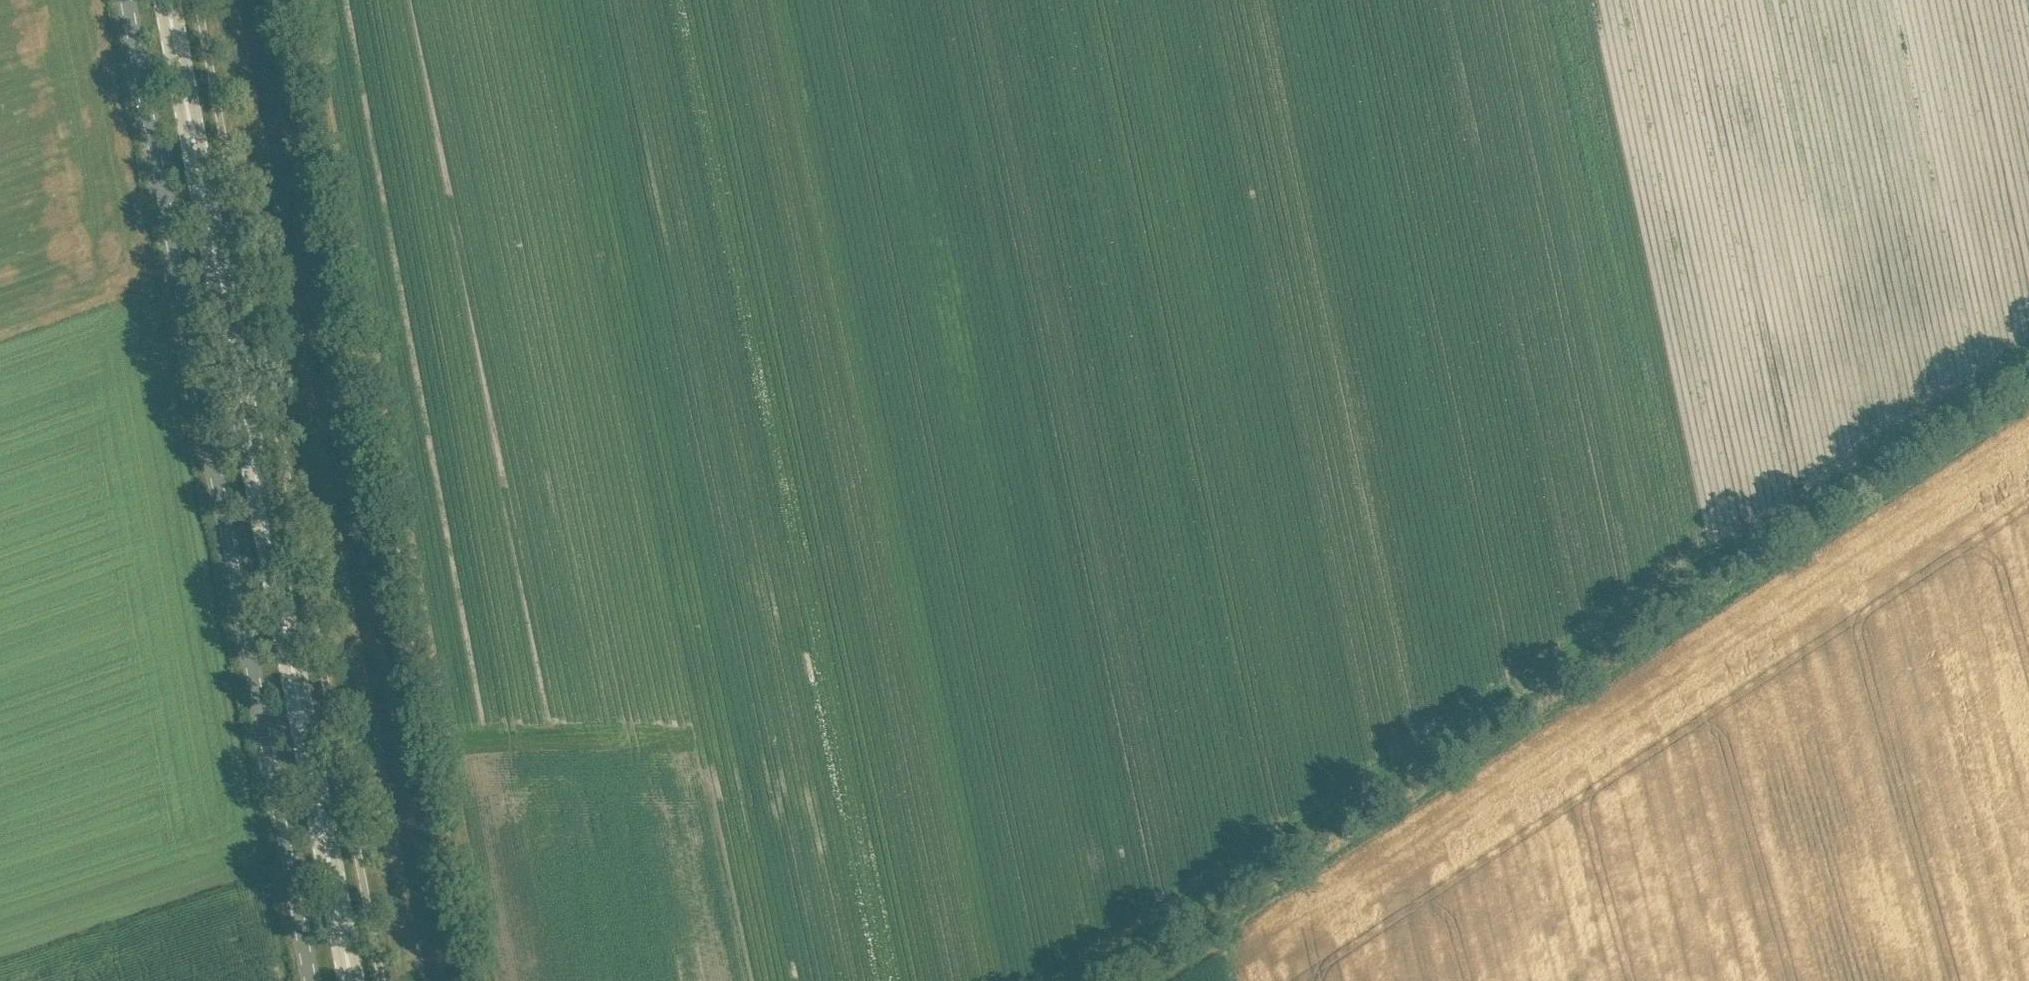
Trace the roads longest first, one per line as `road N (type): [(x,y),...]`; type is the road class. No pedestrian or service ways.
road 1 (primary): [(352,980),(167,0)]
road 2 (unclassified): [(315,980),(131,0)]

